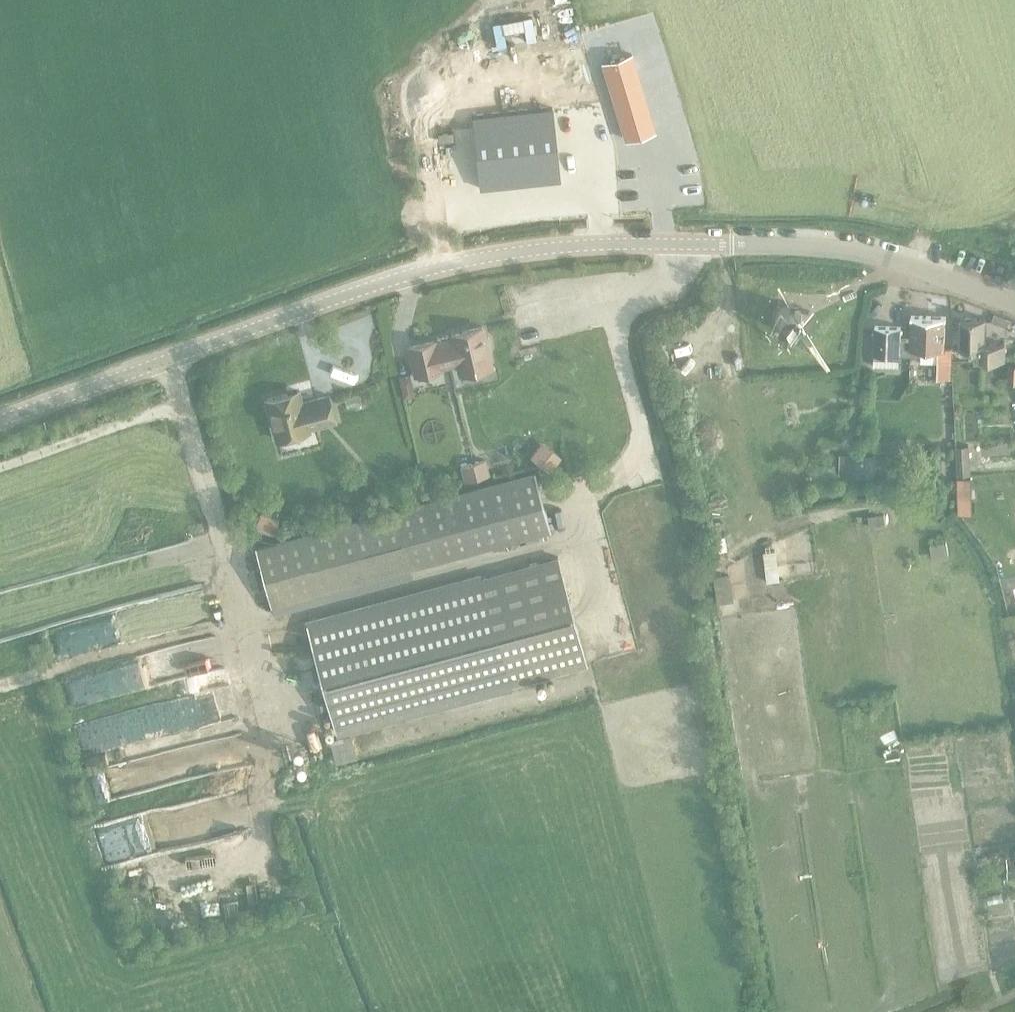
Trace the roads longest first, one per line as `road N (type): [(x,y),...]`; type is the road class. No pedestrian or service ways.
road 1 (tertiary): [(1014,306),(898,262),(820,246),(544,248),(413,273),(0,418)]

